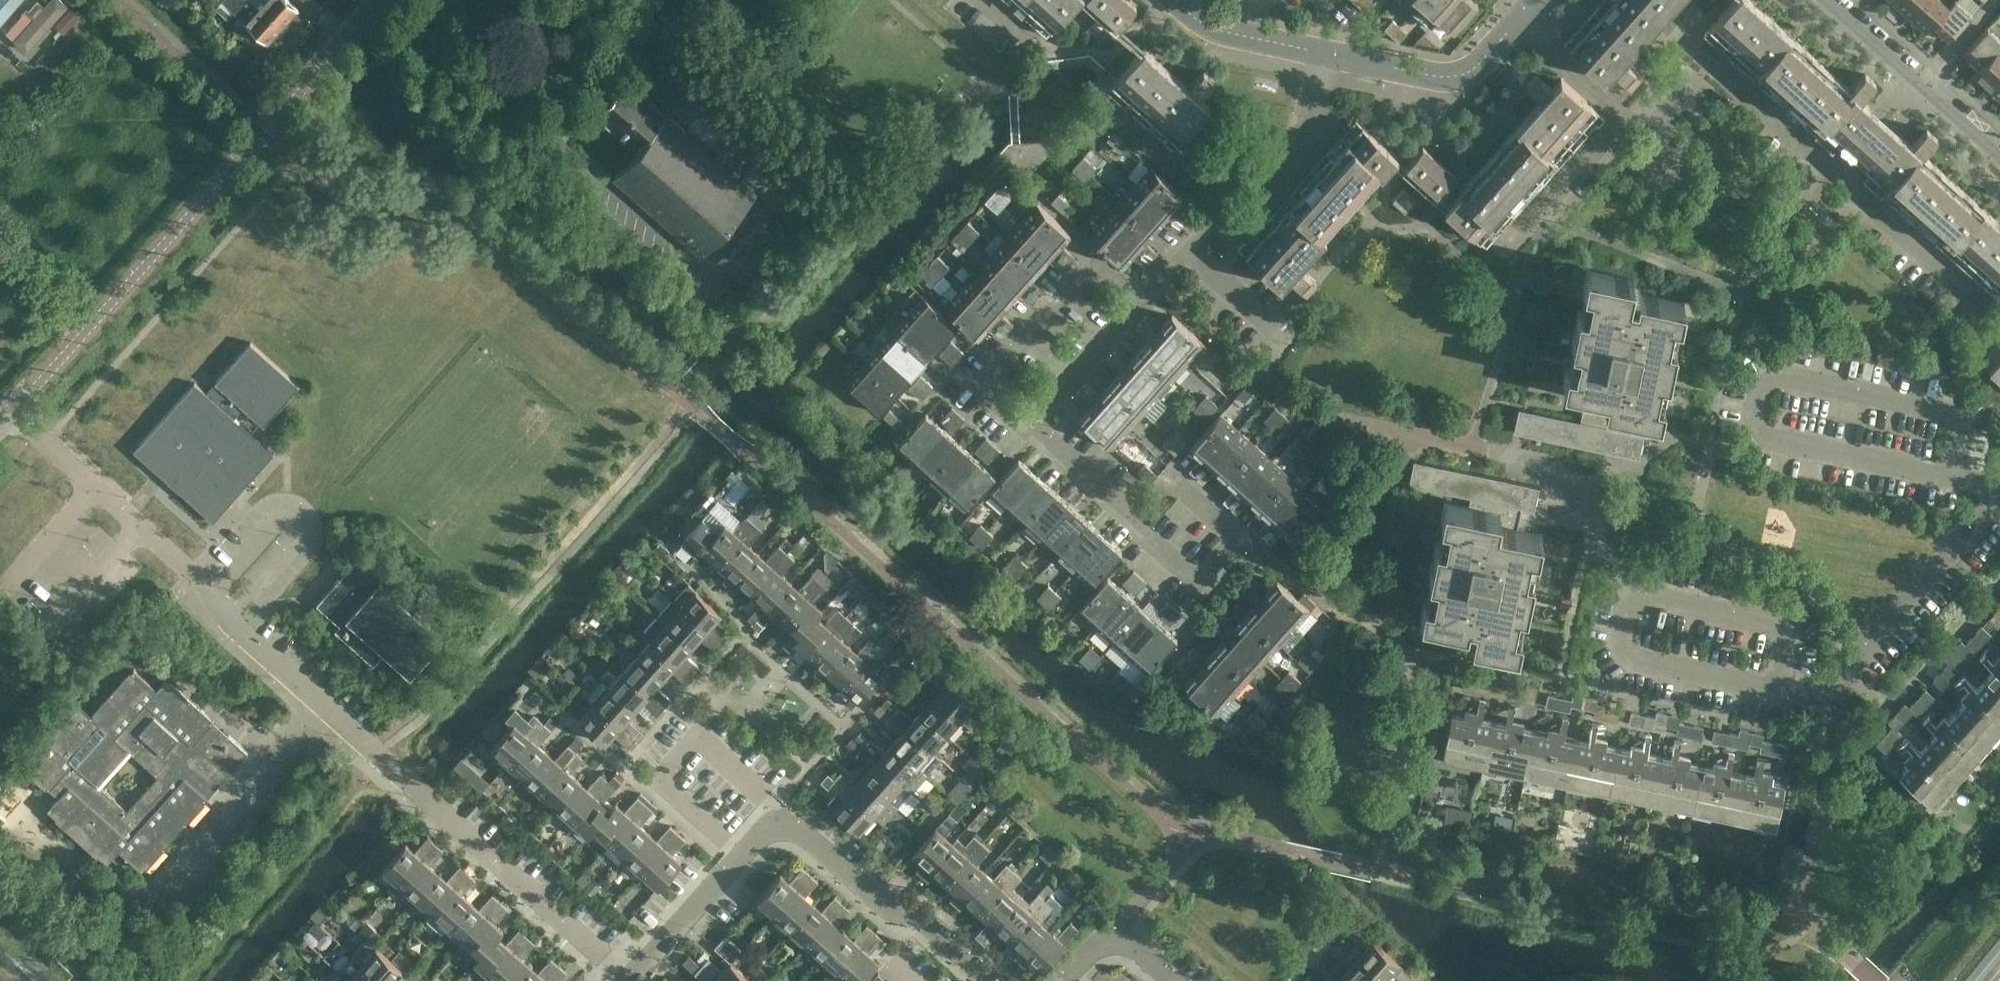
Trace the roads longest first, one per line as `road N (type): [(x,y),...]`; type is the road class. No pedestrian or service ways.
road 1 (tertiary): [(18,409),(392,0)]
road 2 (residential): [(630,973),(371,747),(236,616)]
road 3 (residential): [(1952,476),(1960,429),(1945,409),(1783,376),(1764,388),(1756,426),(1766,439)]
road 4 (residential): [(1776,691),(1824,698),(1999,498)]
road 5 (residential): [(780,822),(780,802),(697,731),(657,778),(741,852)]
road 6 (residential): [(1776,691),(1787,642),(1774,621),(1647,596),(1629,605),(1621,644),(1632,661)]
road 7 (residential): [(1138,304),(1095,265),(989,381),(1031,420)]
road 8 (residential): [(997,979),(780,822)]
road 9 (residential): [(209,590),(18,409)]
road 10 (residential): [(1138,519),(1194,579),(1236,536),(1172,480)]
road 11 (residential): [(236,616),(298,549),(299,533),(273,527),(209,590)]
road 12 (residential): [(1328,53),(1444,77),(1464,73),(1518,22)]
road 13 (residential): [(1328,53),(1303,159),(1239,226)]
road 14 (residential): [(1831,165),(1781,215),(1780,240),(1804,240),(1852,185)]
road 15 (residential): [(1766,439),(1952,476)]
road 16 (residential): [(1994,307),(1852,185)]
road 17 (residential): [(1831,165),(1692,43)]
road 18 (residential): [(1621,115),(1500,252)]
road 19 (residential): [(1239,226),(1109,108)]
road 20 (residential): [(741,852),(630,973)]
road 21 (residential): [(1138,304),(1031,420)]
road 22 (residential): [(1632,661),(1776,691)]
road 23 (residential): [(1031,420),(1138,519)]
road 24 (residential): [(1169,980),(1121,938),(1101,940),(1060,980)]
road 25 (residential): [(1189,249),(1293,342)]
road 26 (residential): [(1518,22),(1621,115)]
road 27 (residential): [(1852,185),(1930,94)]

